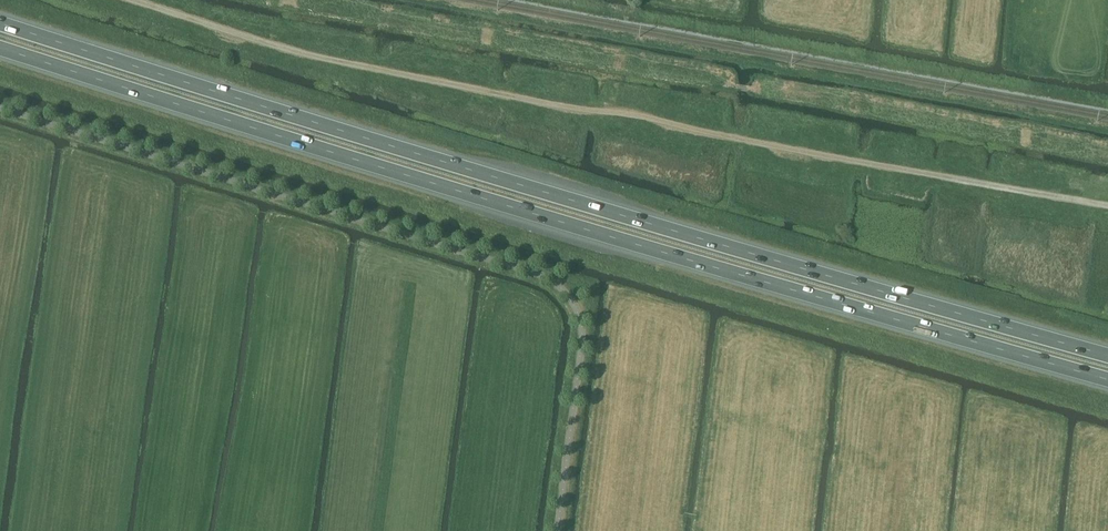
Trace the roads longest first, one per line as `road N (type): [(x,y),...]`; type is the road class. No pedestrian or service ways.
road 1 (trunk): [(1107,356),(0,23)]
road 2 (trunk): [(0,48),(1107,379)]
road 3 (track): [(1107,205),(485,92),(295,51),(123,0)]

